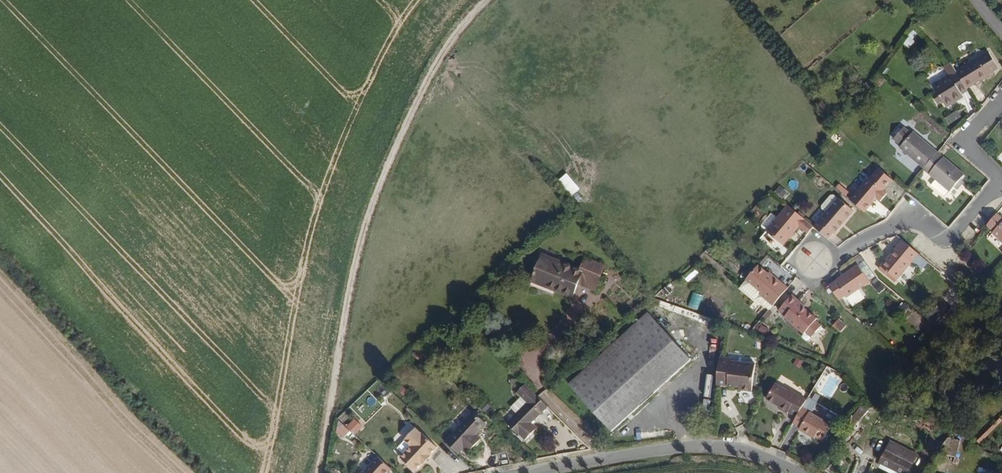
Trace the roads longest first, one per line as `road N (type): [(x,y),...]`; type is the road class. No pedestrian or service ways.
road 1 (track): [(318,472),(366,224),(442,55),(488,0)]
road 2 (unclassified): [(799,472),(743,451),(700,446),(533,472)]
road 3 (residential): [(1001,180),(945,239),(917,214),(814,262)]

